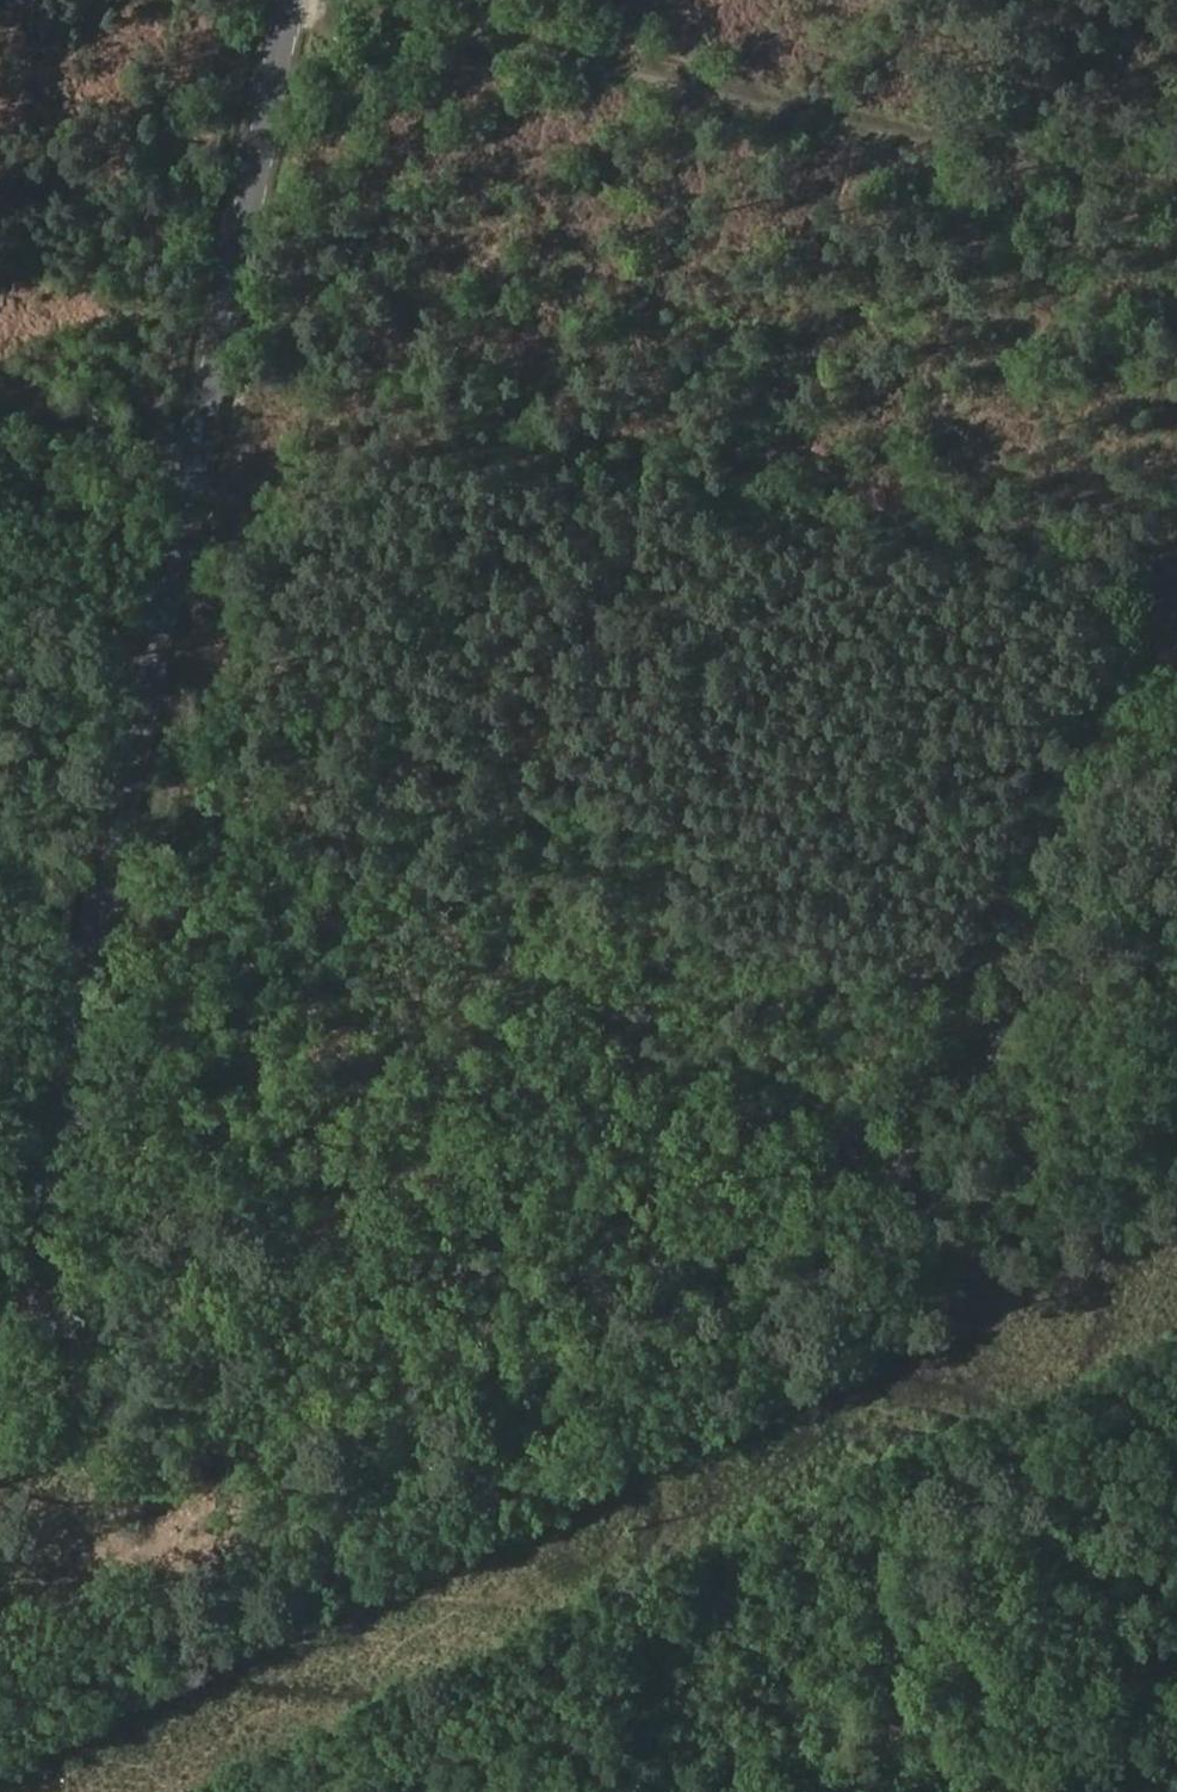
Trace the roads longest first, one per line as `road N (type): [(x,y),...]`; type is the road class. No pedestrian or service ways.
road 1 (unclassified): [(292,0),(117,874),(0,1352)]

